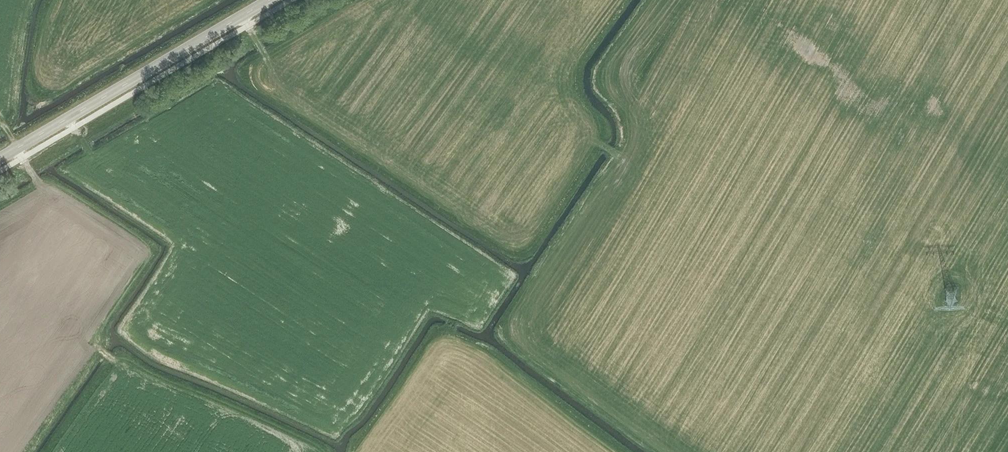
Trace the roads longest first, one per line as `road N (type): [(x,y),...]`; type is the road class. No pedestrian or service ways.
road 1 (secondary): [(270,0),(0,159)]

